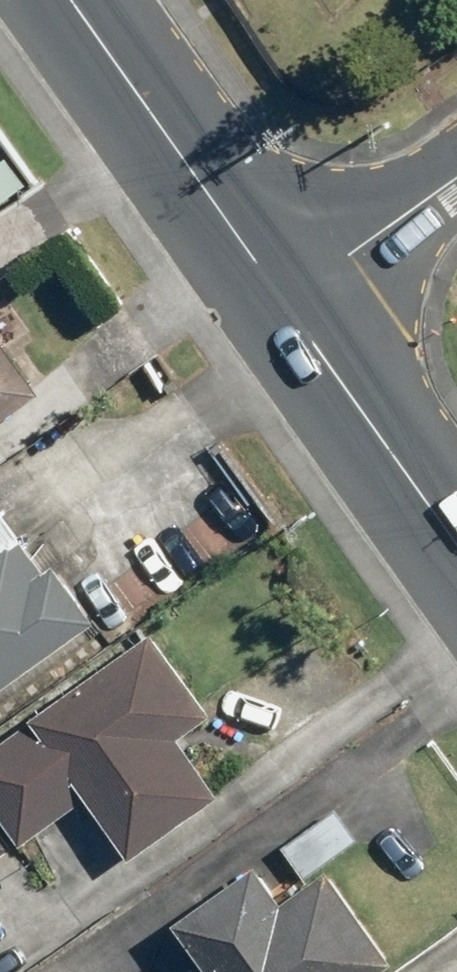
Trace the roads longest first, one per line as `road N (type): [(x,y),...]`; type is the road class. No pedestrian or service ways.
road 1 (secondary): [(67,0),(280,299)]
road 2 (secondary): [(280,299),(456,546)]
road 3 (residential): [(280,299),(456,173)]

